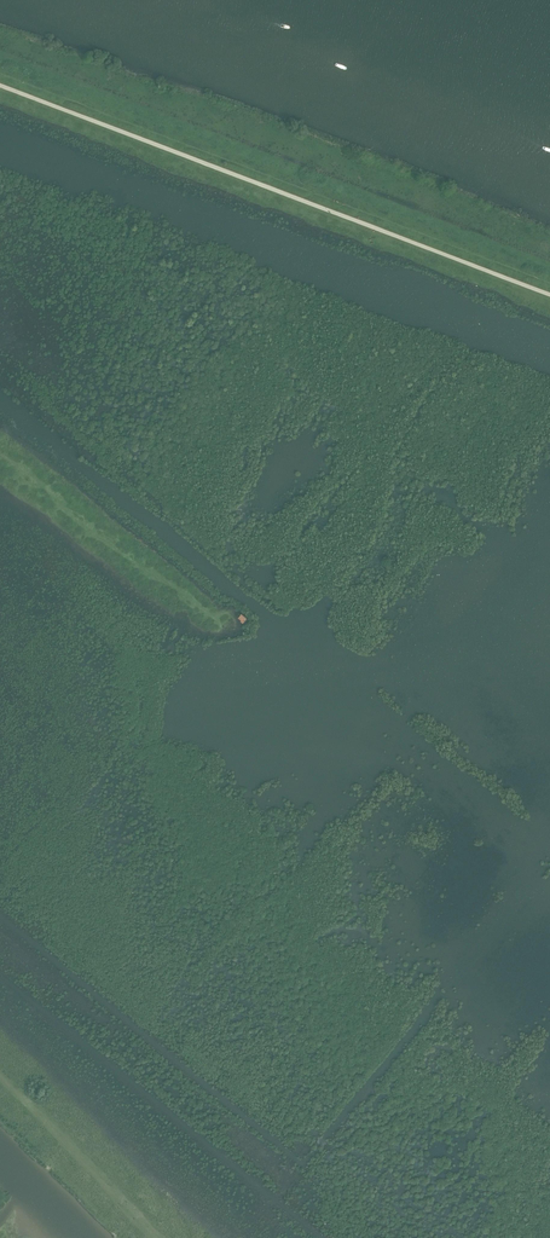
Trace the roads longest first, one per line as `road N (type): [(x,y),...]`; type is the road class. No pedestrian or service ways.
road 1 (track): [(549,294),(0,85)]
road 2 (track): [(158,1237),(0,1074)]

